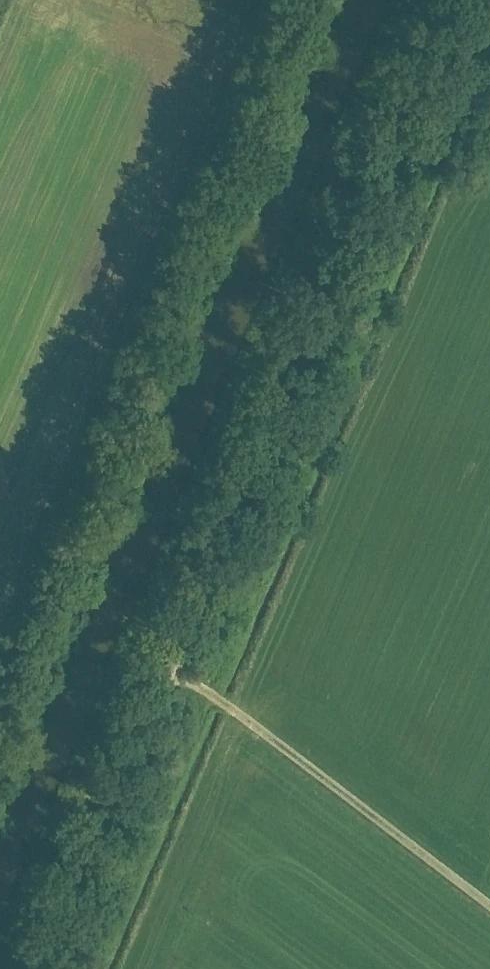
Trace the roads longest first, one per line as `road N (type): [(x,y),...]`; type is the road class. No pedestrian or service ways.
road 1 (unclassified): [(446,0),(38,968)]
road 2 (track): [(489,905),(169,658)]

